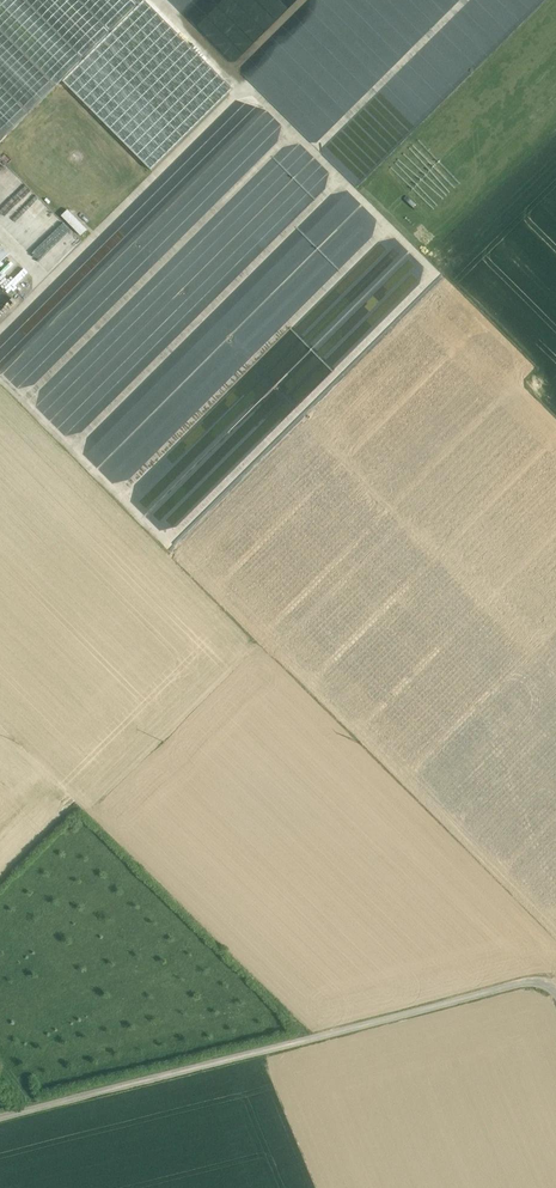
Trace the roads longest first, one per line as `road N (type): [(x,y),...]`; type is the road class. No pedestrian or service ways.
road 1 (unclassified): [(0,1116),(524,982),(555,986)]

